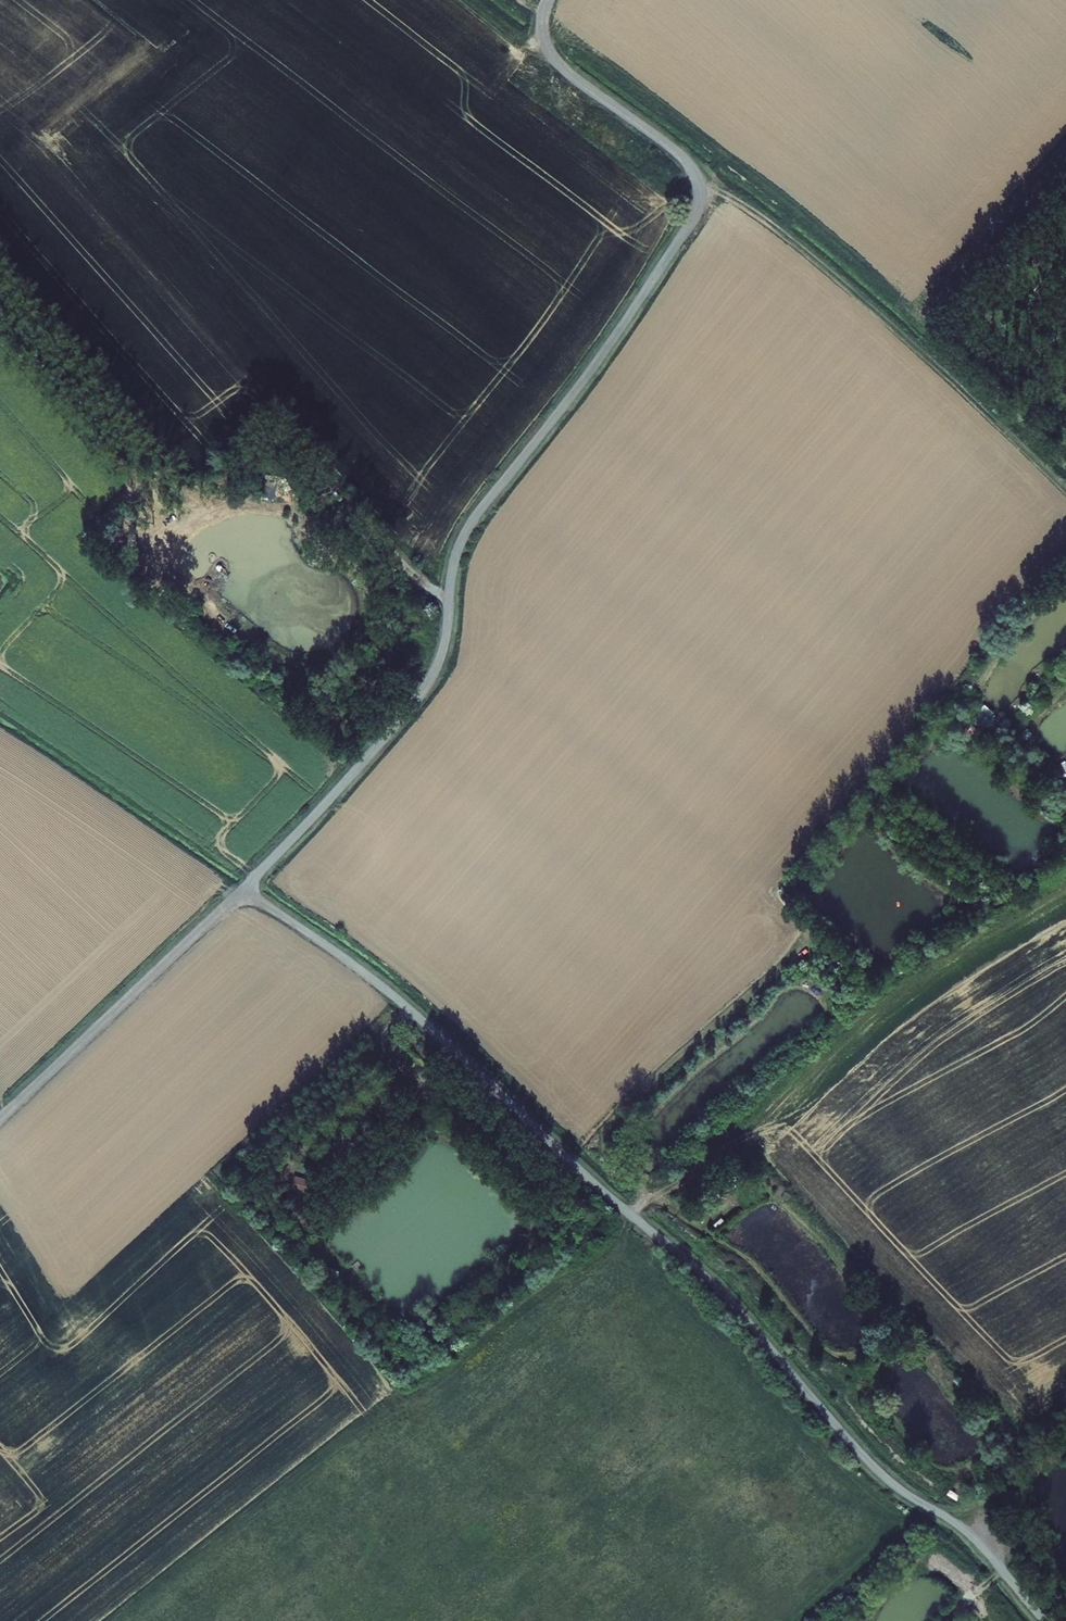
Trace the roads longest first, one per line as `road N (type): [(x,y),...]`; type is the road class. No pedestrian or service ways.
road 1 (track): [(0,1119),(246,890),(416,698),(442,654),(464,536),(607,350),(689,225),(698,205),(690,168),(555,63),(541,35),(548,0)]
road 2 (track): [(246,890),(400,997),(634,1218),(713,1279),(854,1447),(968,1532),(1045,1620)]
road 3 (track): [(685,161),(717,163),(752,188),(896,308),(1065,469)]

